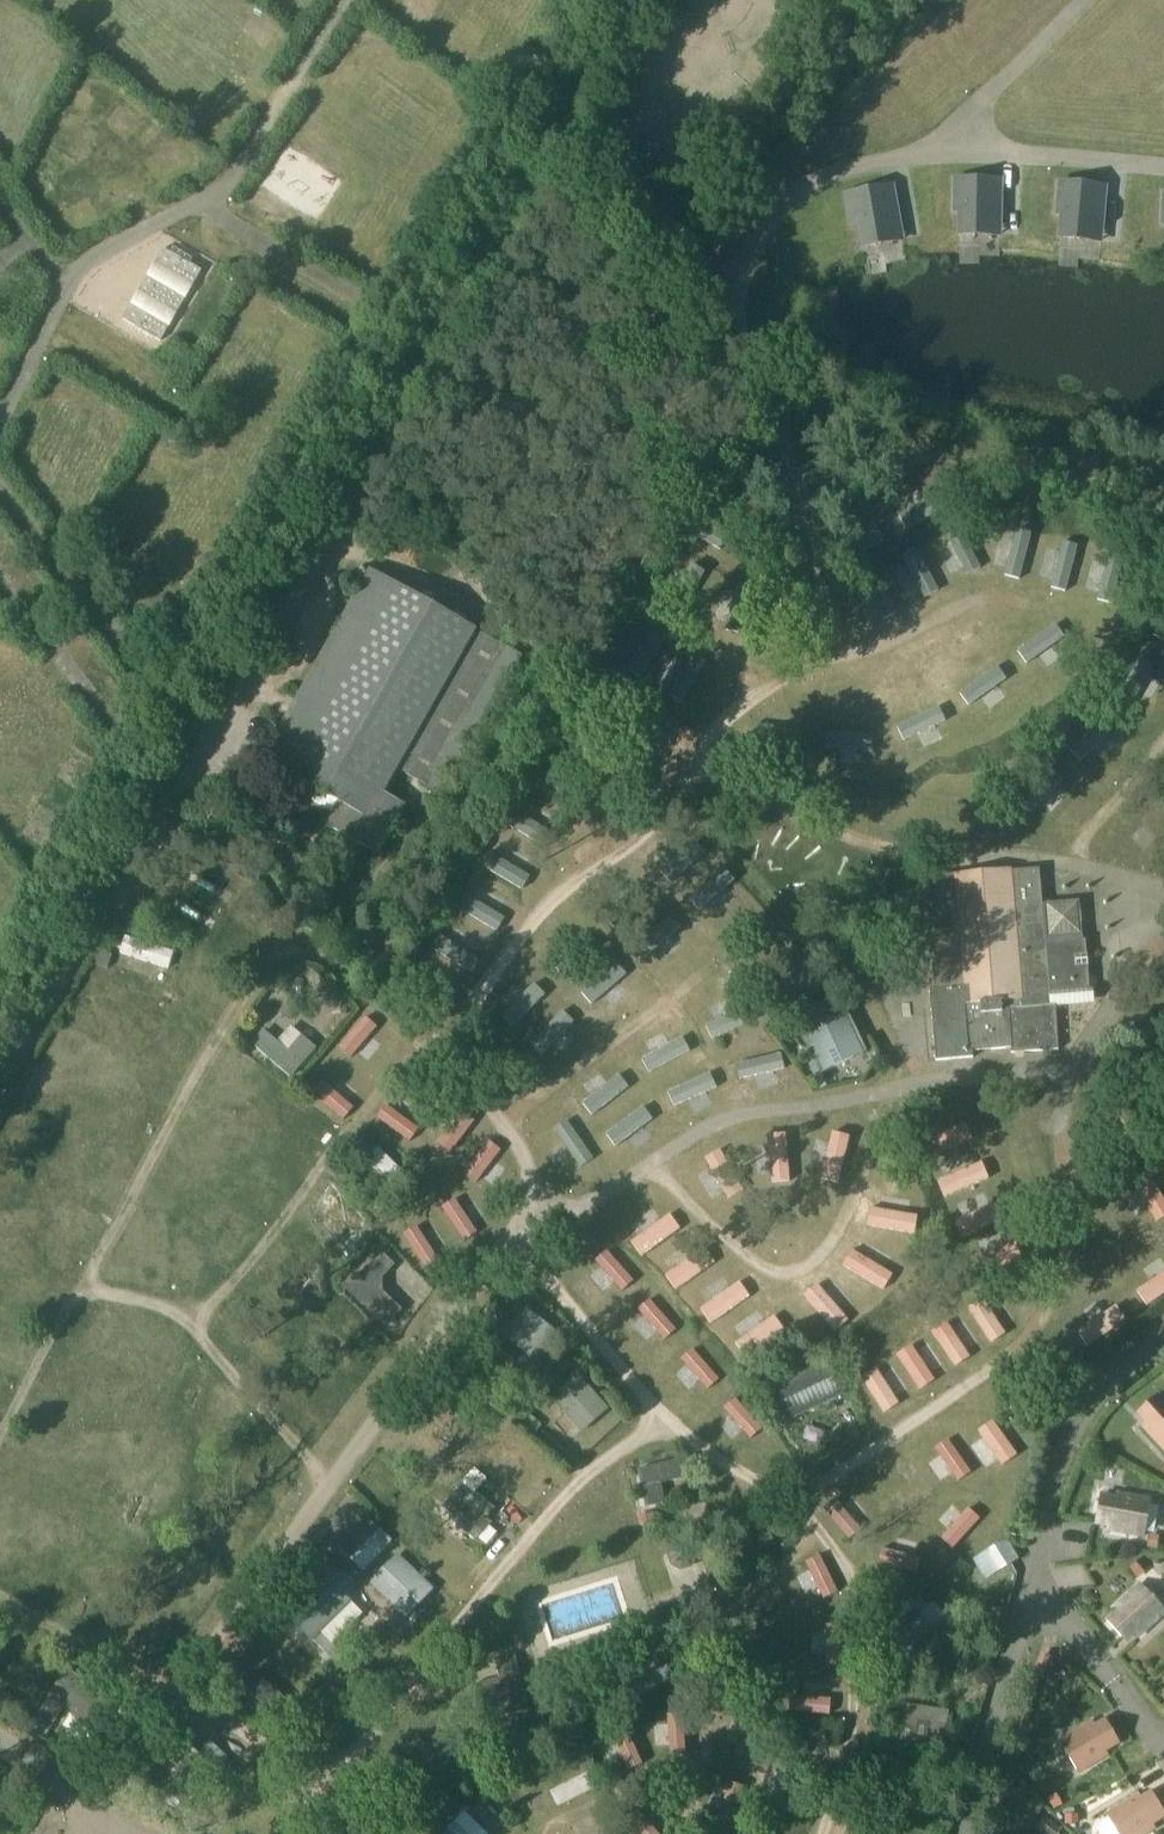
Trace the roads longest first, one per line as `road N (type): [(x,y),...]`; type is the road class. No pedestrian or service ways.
road 1 (unclassified): [(0,1100),(356,495)]
road 2 (track): [(650,0),(356,495)]
road 3 (unclassified): [(963,1833),(1037,1585),(1054,1466),(1092,1397),(1163,1340)]

